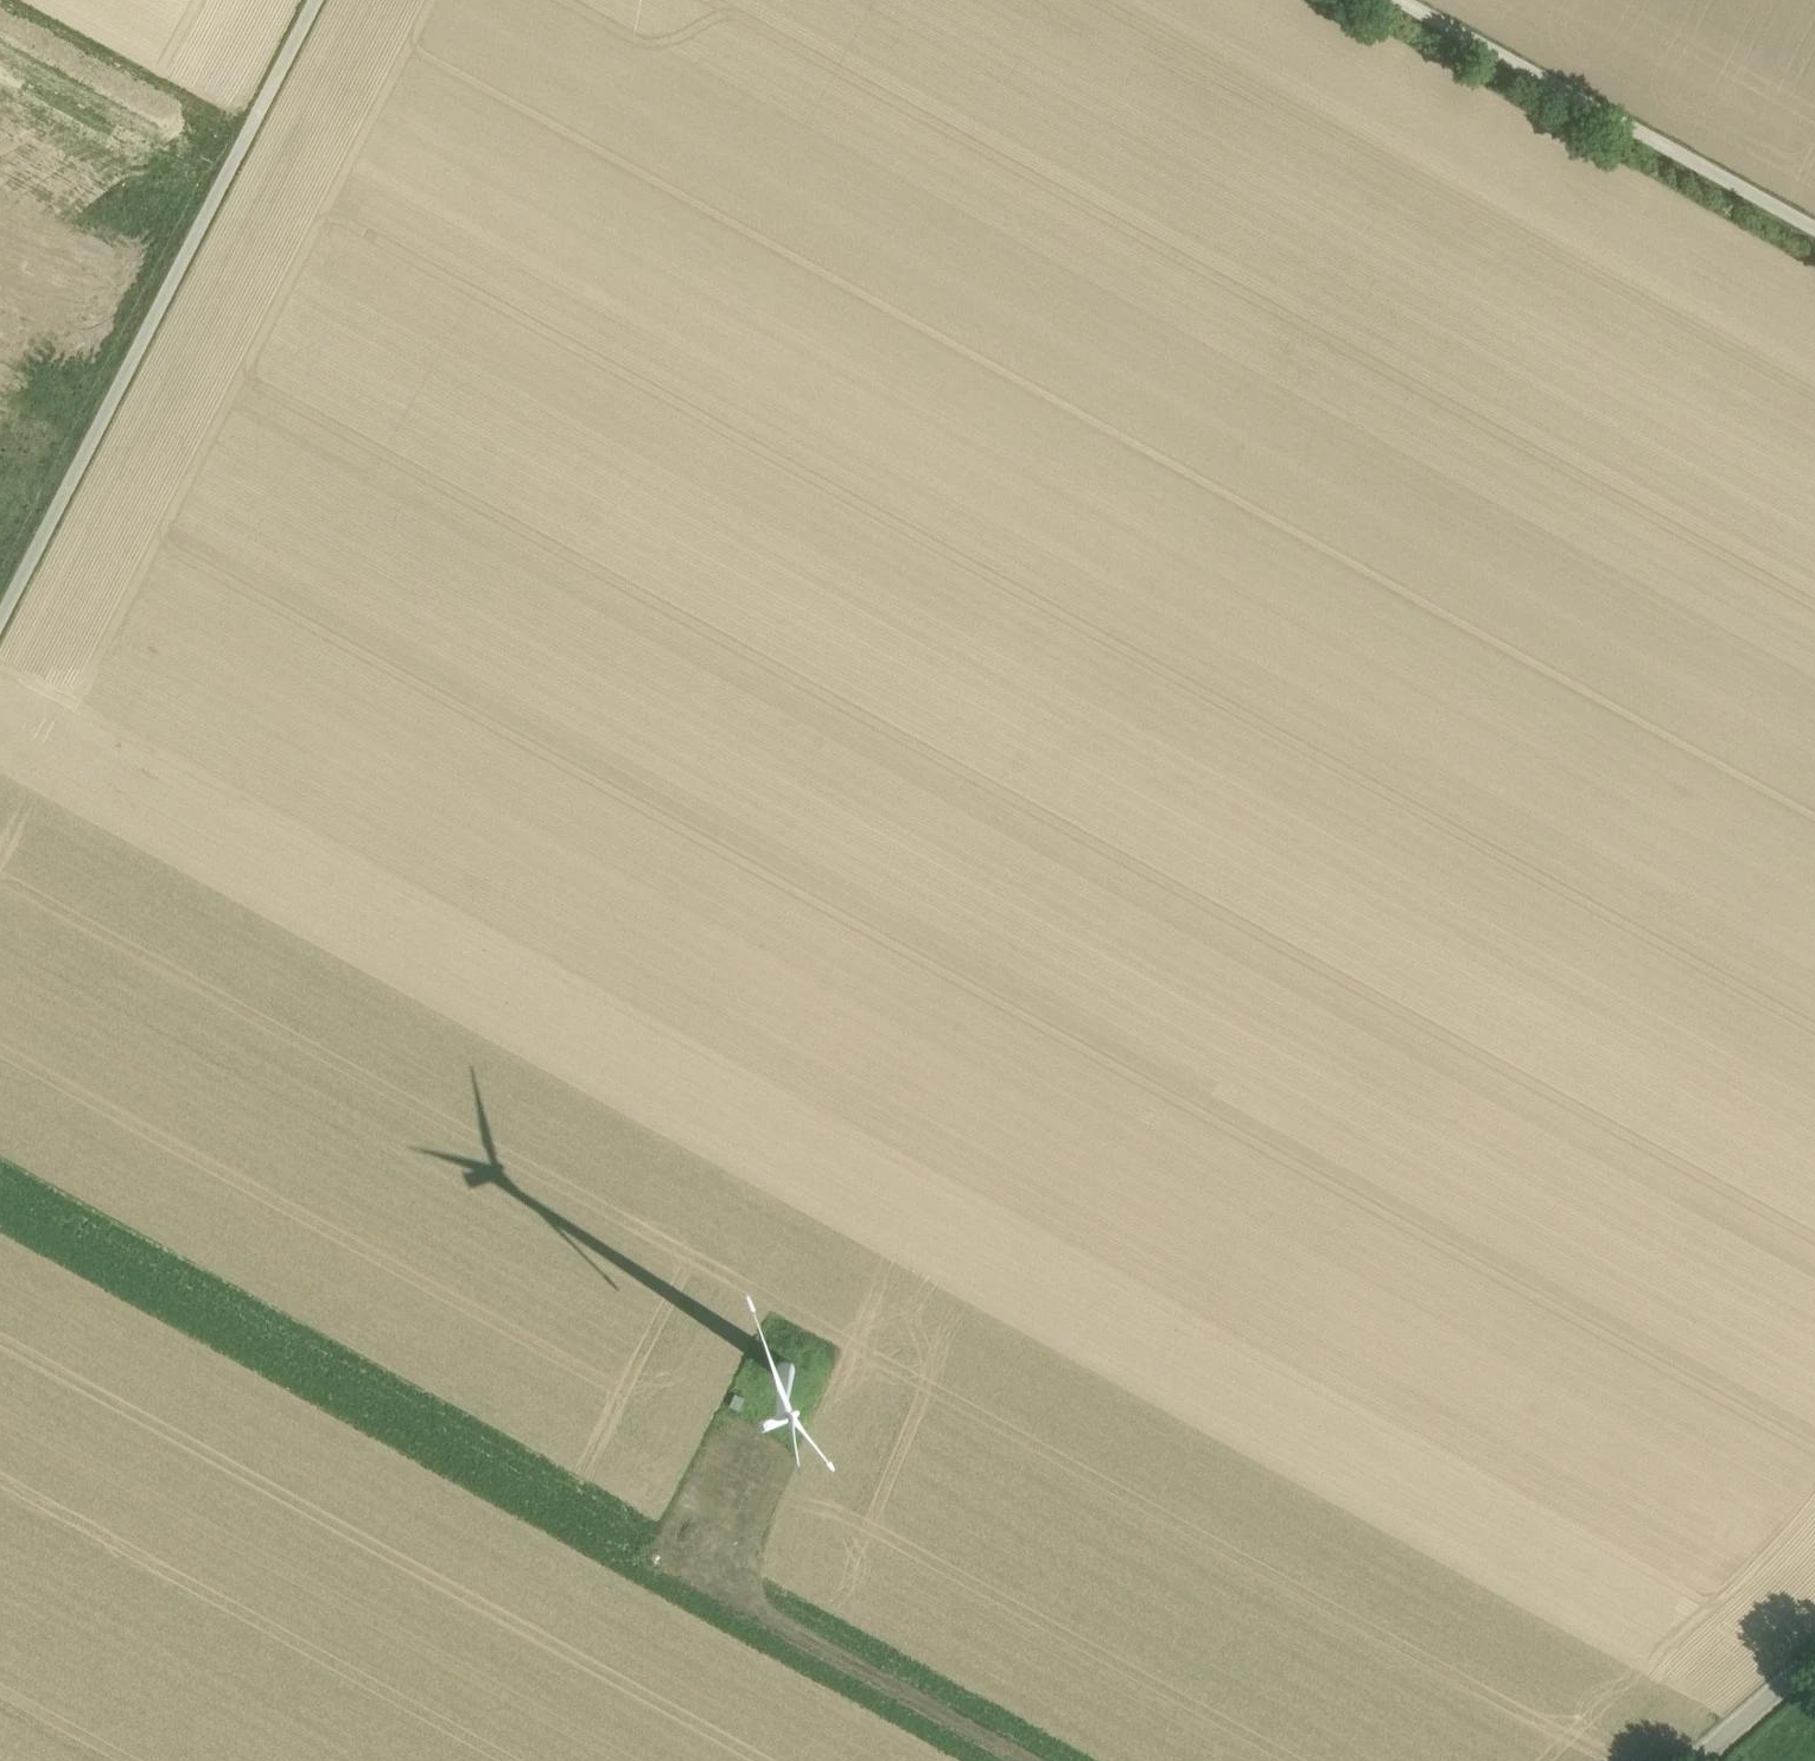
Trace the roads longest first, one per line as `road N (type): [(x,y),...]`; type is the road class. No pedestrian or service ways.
road 1 (track): [(0,623),(323,0)]
road 2 (track): [(1048,1760),(728,1577),(767,1416)]
road 3 (track): [(1404,0),(1814,223)]
road 4 (unclassified): [(1698,1760),(1814,1654)]

